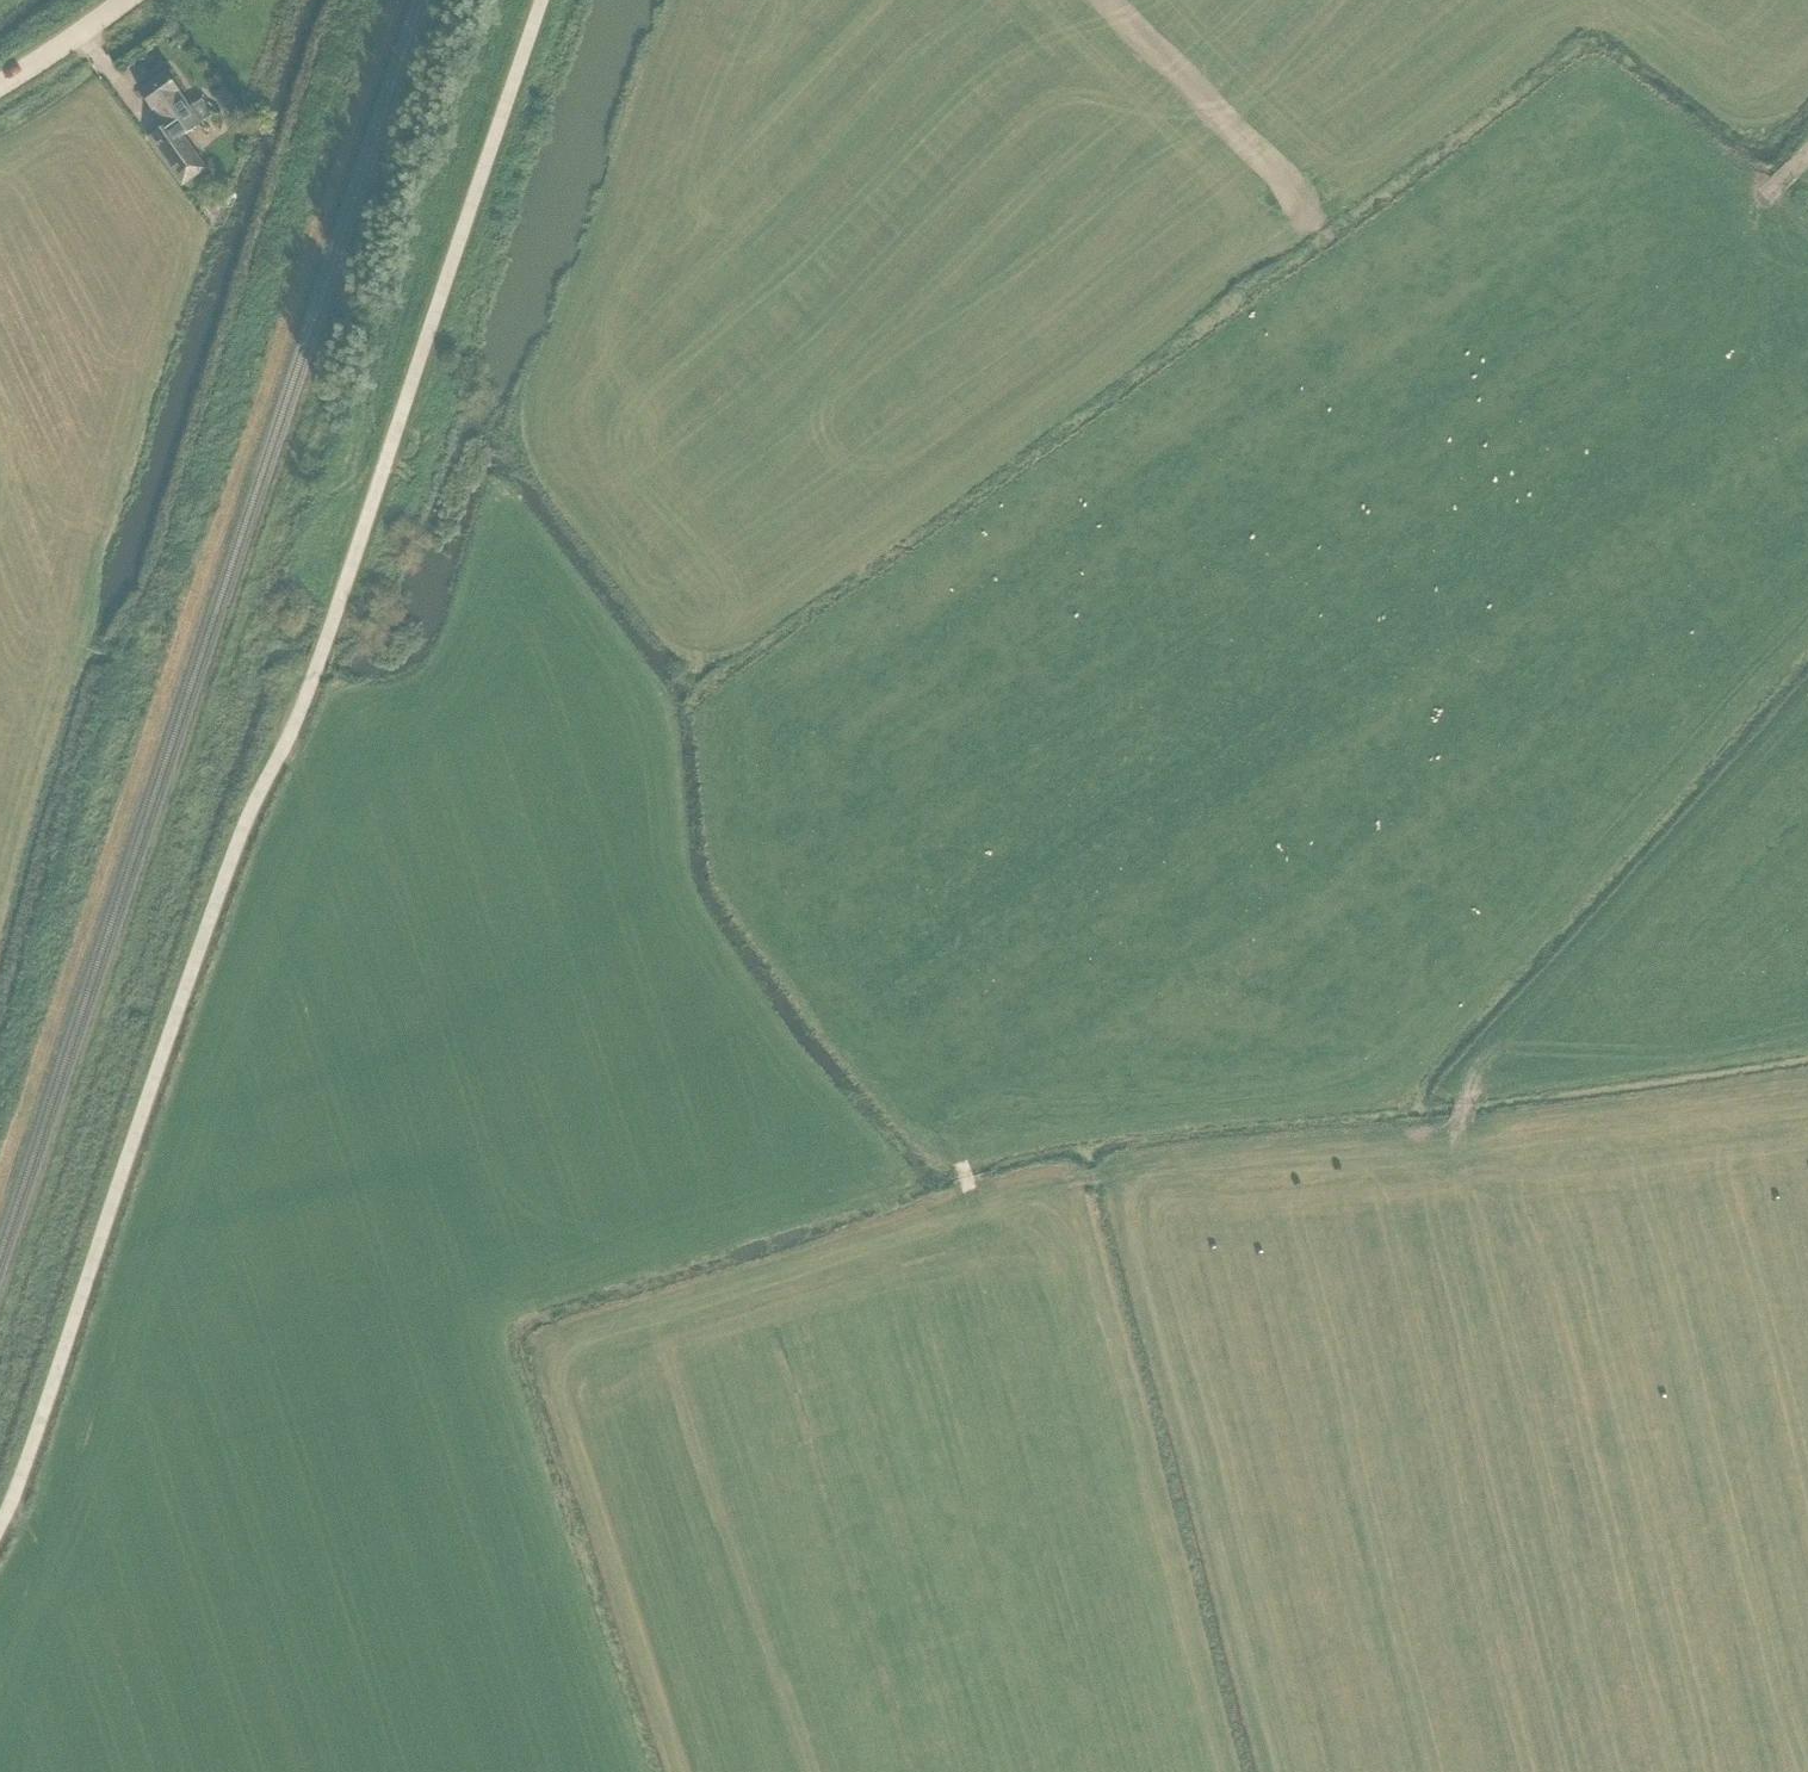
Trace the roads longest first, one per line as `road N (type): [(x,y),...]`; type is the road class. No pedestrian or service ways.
road 1 (tertiary): [(0,93),(136,0)]

